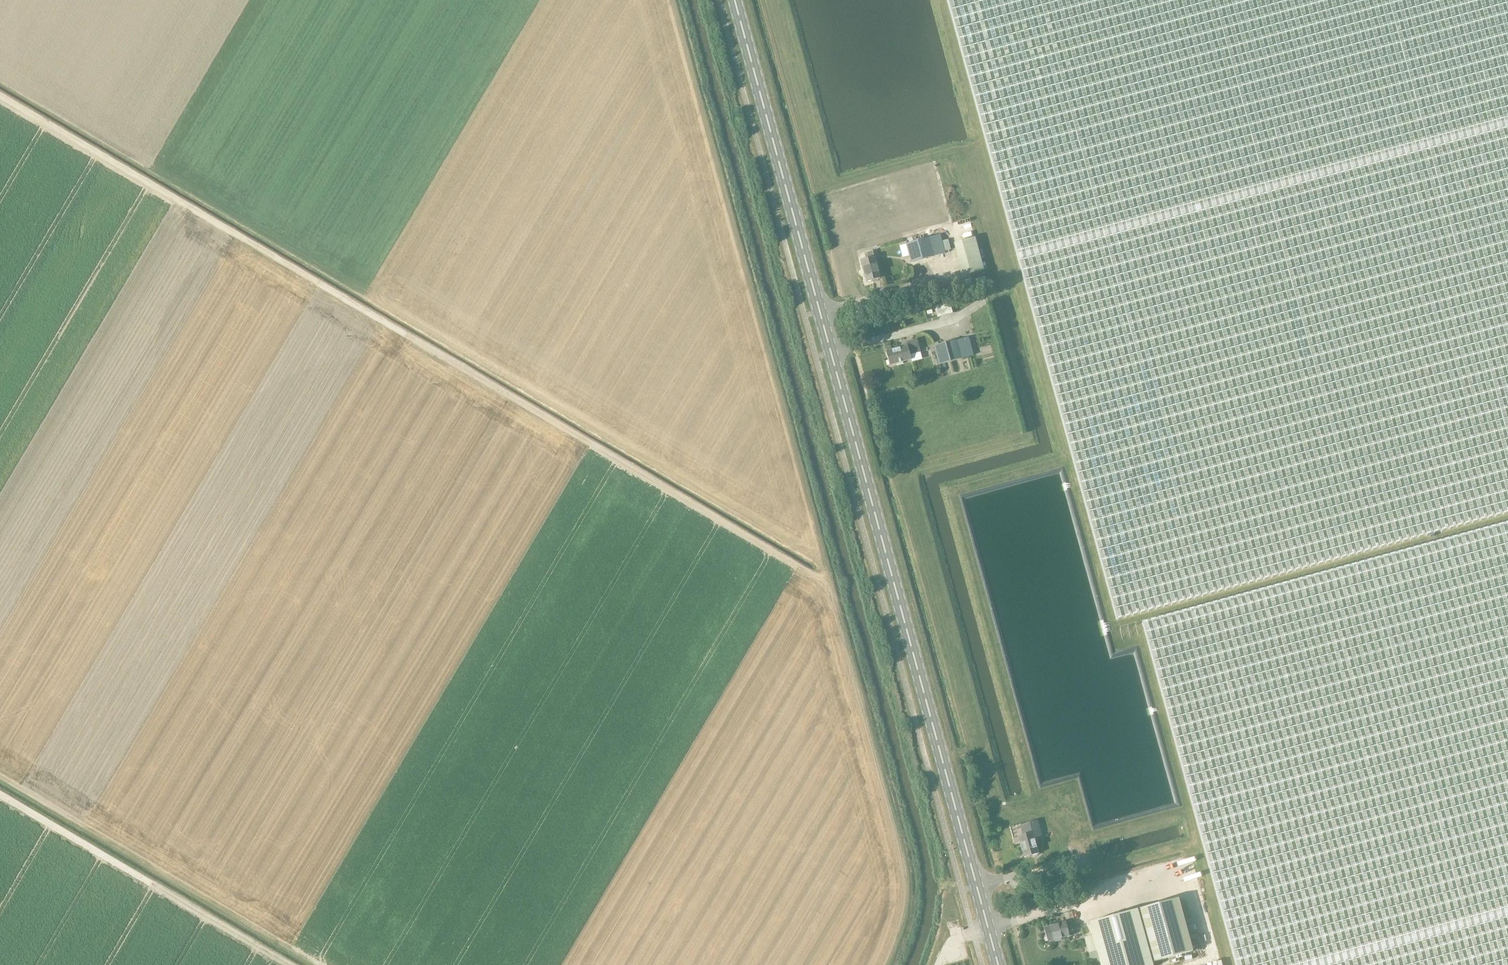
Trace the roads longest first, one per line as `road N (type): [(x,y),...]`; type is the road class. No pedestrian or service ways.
road 1 (secondary): [(999,964),(735,0)]

